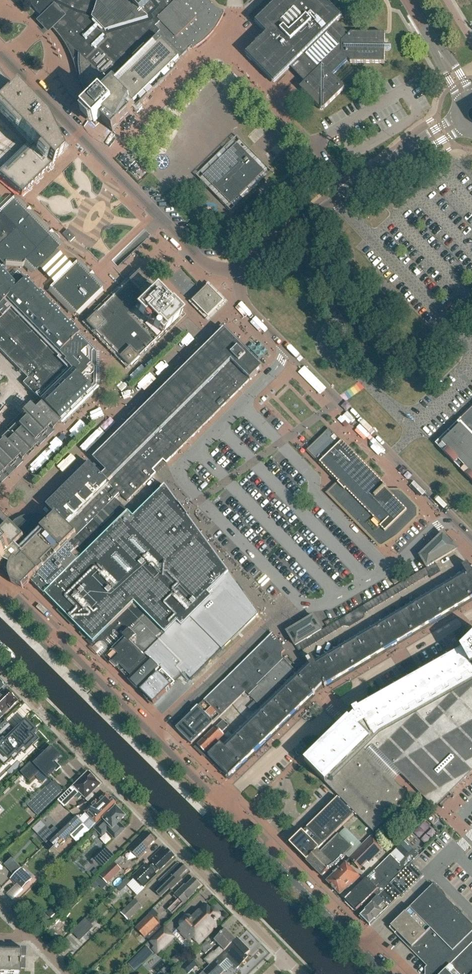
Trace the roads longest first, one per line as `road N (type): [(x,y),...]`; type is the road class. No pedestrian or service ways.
road 1 (unclassified): [(283,963),(0,672)]
road 2 (unclassified): [(102,158),(218,45),(353,185)]
road 3 (residential): [(220,803),(300,731),(357,693),(366,677),(471,615)]
road 4 (tertiary): [(0,589),(28,605),(220,803)]
road 5 (residential): [(445,515),(292,353)]
road 6 (unclassified): [(471,348),(333,199)]
road 7 (tertiary): [(220,803),(359,947)]
road 8 (residential): [(359,947),(471,835)]
road 9 (residential): [(460,124),(353,185)]
road 10 (residential): [(0,53),(85,141)]
road 11 (residential): [(237,274),(333,199)]

